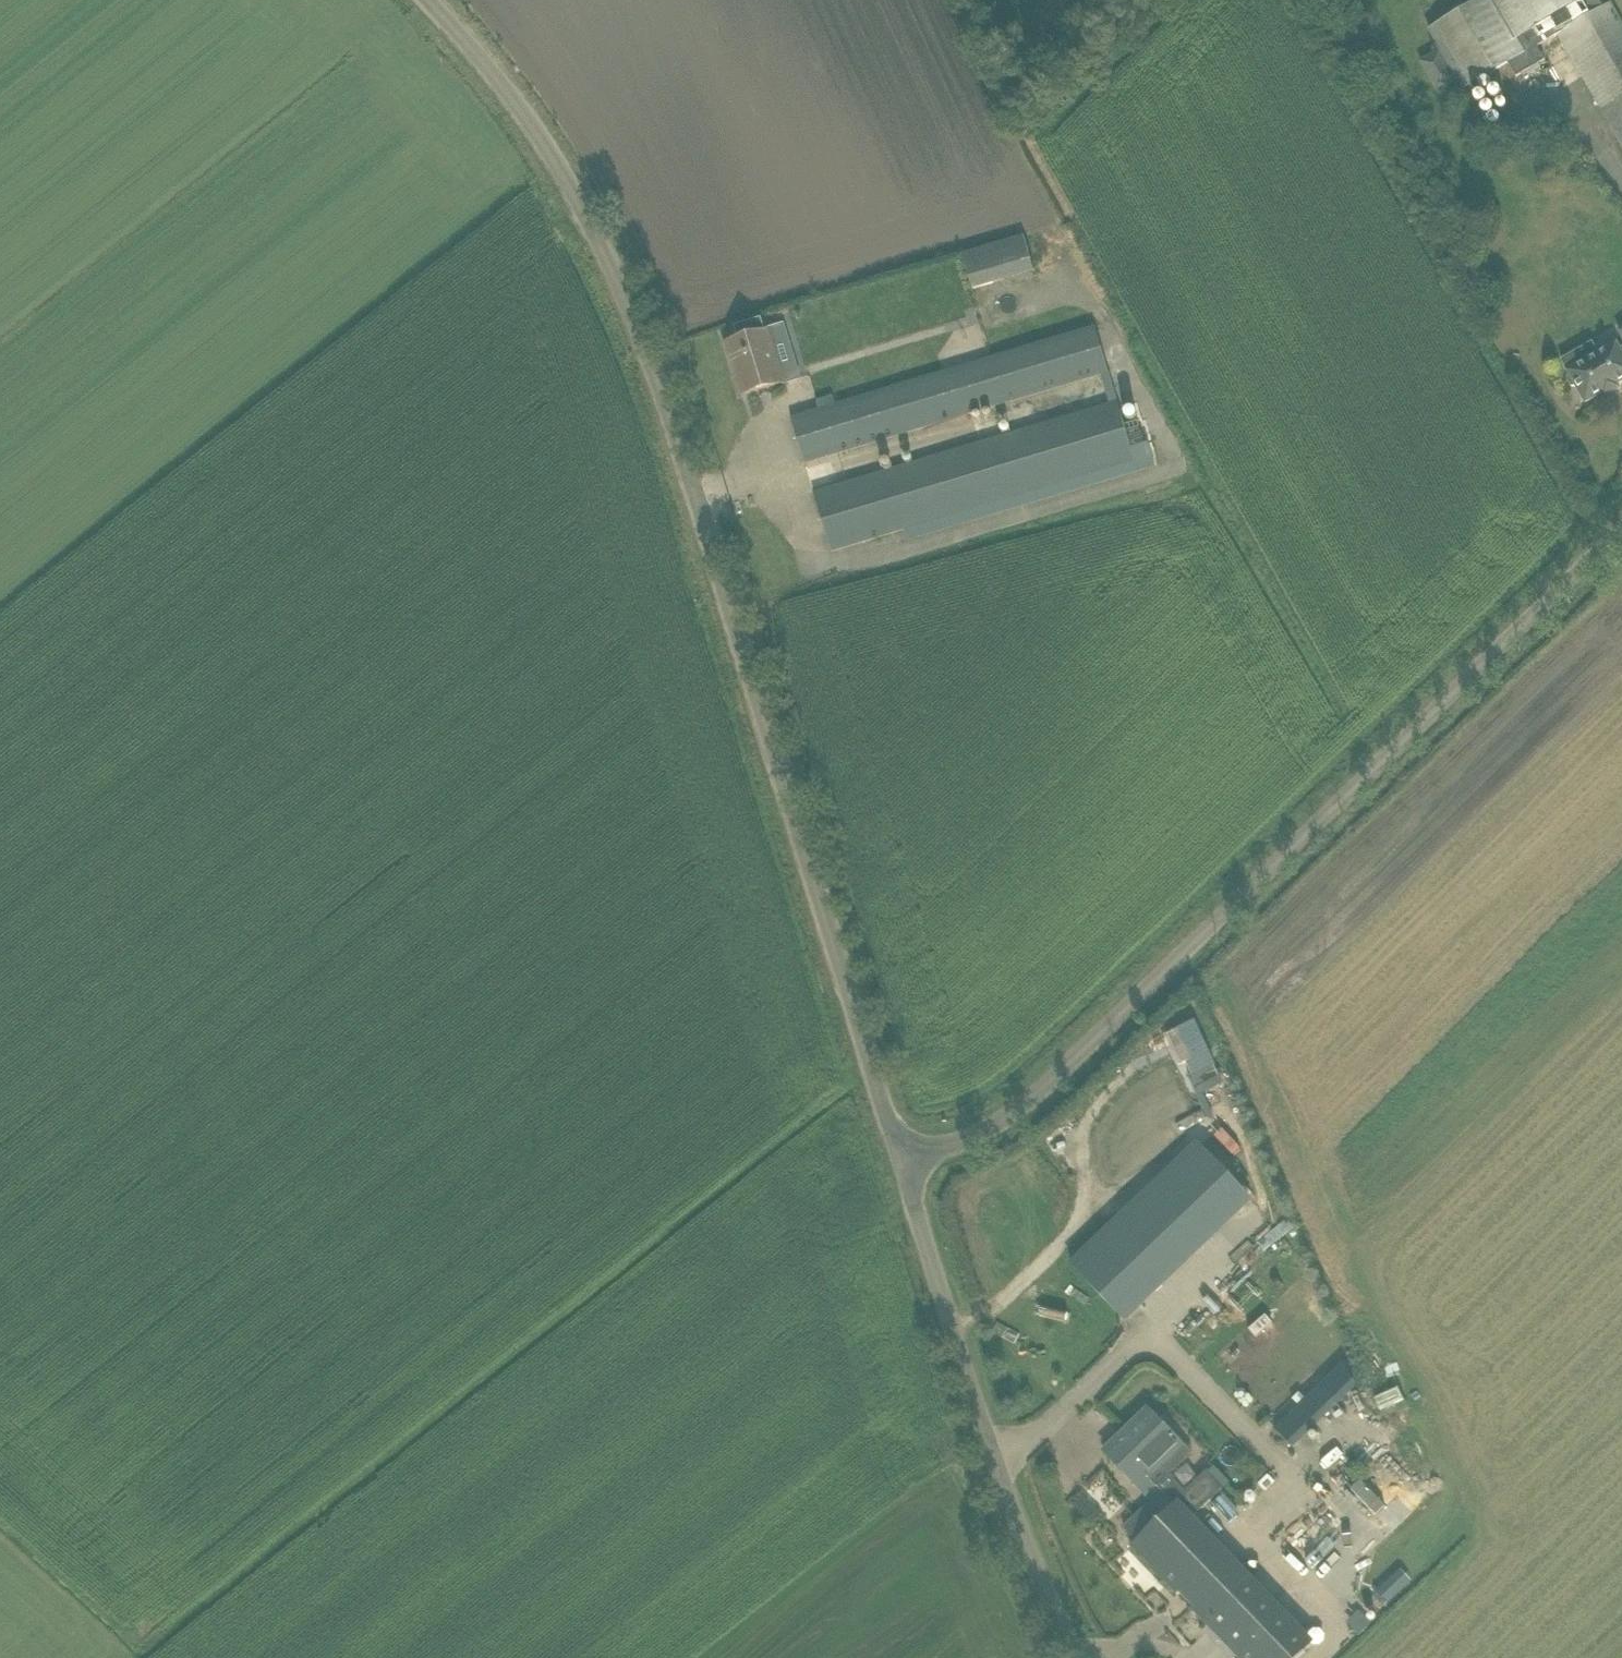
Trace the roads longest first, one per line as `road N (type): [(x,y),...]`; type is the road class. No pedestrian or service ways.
road 1 (unclassified): [(903,1166),(630,336),(557,191),(493,89),(419,0)]
road 2 (unclassified): [(903,1166),(1006,1123),(1054,1084),(1621,528)]
road 3 (unclassified): [(1065,1657),(991,1490),(903,1166)]

